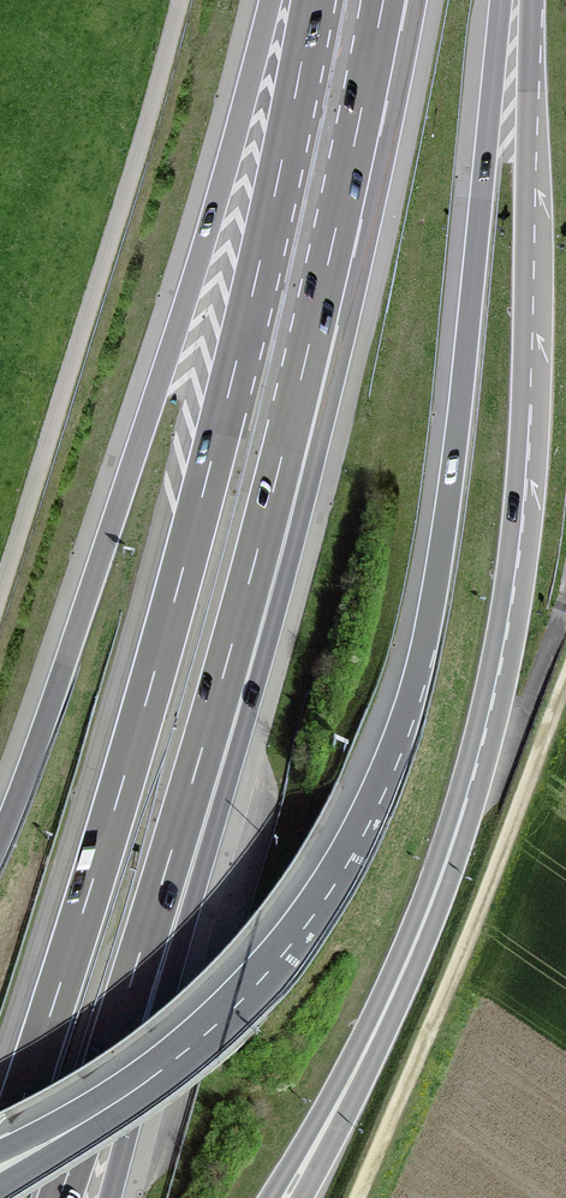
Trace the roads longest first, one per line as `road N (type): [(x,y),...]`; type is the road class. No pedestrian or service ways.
road 1 (motorway): [(314,0),(183,568),(0,1166)]
road 2 (trunk): [(501,0),(449,496),(408,701),(350,836),(291,927),(238,989),(124,1083)]
road 3 (motorway): [(59,1197),(205,738),(315,321)]
road 4 (motorway): [(110,1197),(291,559),(315,321)]
road 5 (motorway): [(271,0),(155,397),(0,841)]
road 6 (trunk): [(457,795),(491,658),(511,527),(532,0)]
road 7 (track): [(358,1197),(486,897),(565,683)]
road 8 (trunk): [(270,1197),(372,1014),(457,795)]
road 9 (motorway): [(302,1197),(392,1022),(452,876),(457,795)]
road 10 (motorway): [(315,321),(383,0)]
road 11 (motorway): [(124,1083),(0,1181)]
road 12 (trunk): [(124,1083),(0,1152)]

